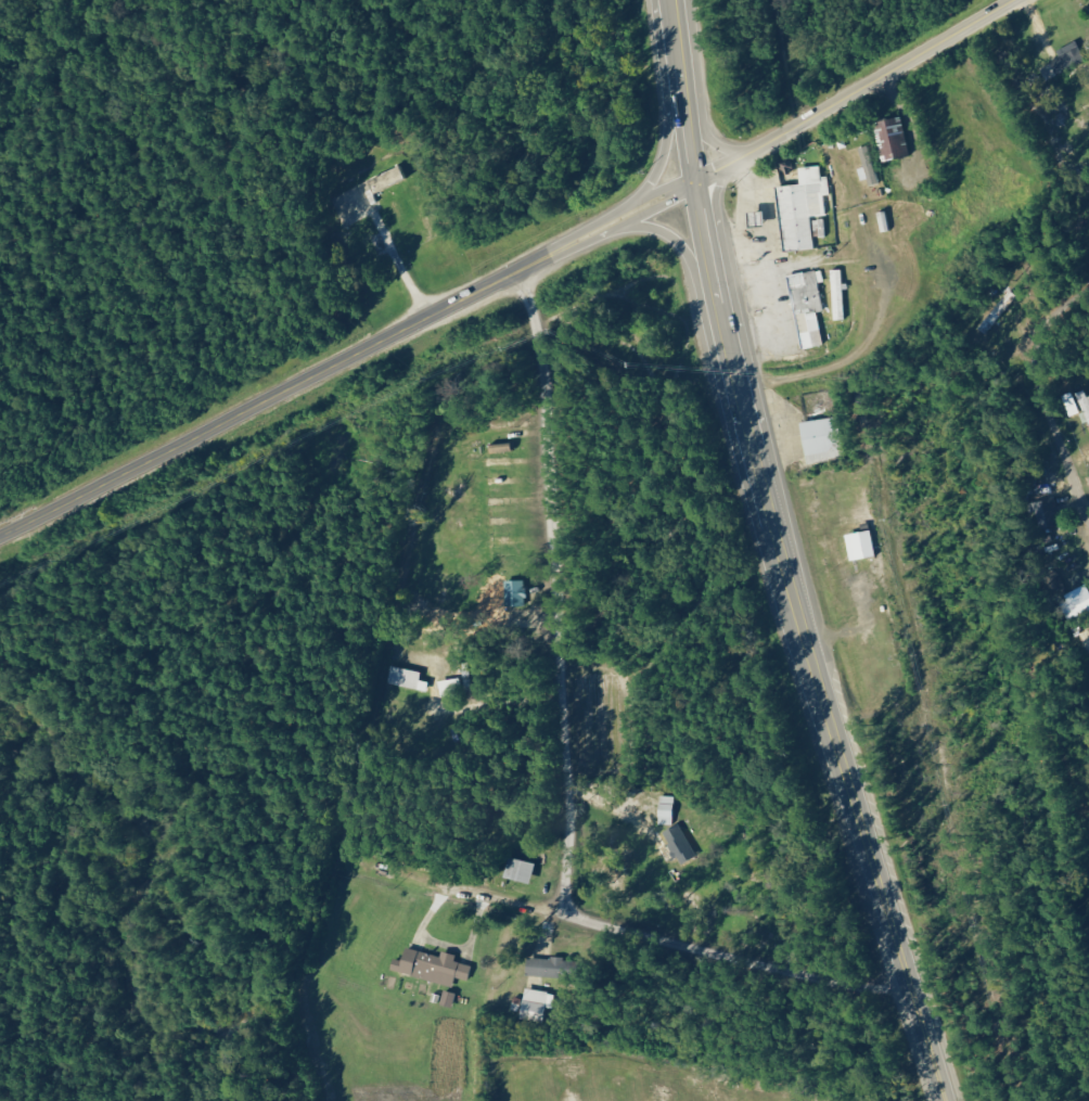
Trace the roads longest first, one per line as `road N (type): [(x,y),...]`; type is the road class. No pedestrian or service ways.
road 1 (trunk): [(668,0),(733,370),(828,720),(946,1100)]
road 2 (residential): [(912,983),(873,988),(791,977),(584,918),(551,891),(523,268)]
road 3 (tertiary): [(0,536),(695,181)]
road 4 (track): [(1088,1013),(1052,842),(1020,782),(1014,728),(944,538),(930,427)]
road 5 (tertiary): [(751,151),(1012,0)]
road 6 (residential): [(1088,598),(1058,527),(1036,441),(998,366)]
road 7 (trunk): [(663,0),(657,27),(665,151),(646,185),(610,223)]
road 8 (residential): [(1088,131),(1022,0)]
road 9 (trunk): [(610,223),(671,238),(717,294)]
road 10 (trunk): [(751,151),(713,140),(676,62)]
road 11 (residential): [(998,366),(1025,322),(1088,288)]

